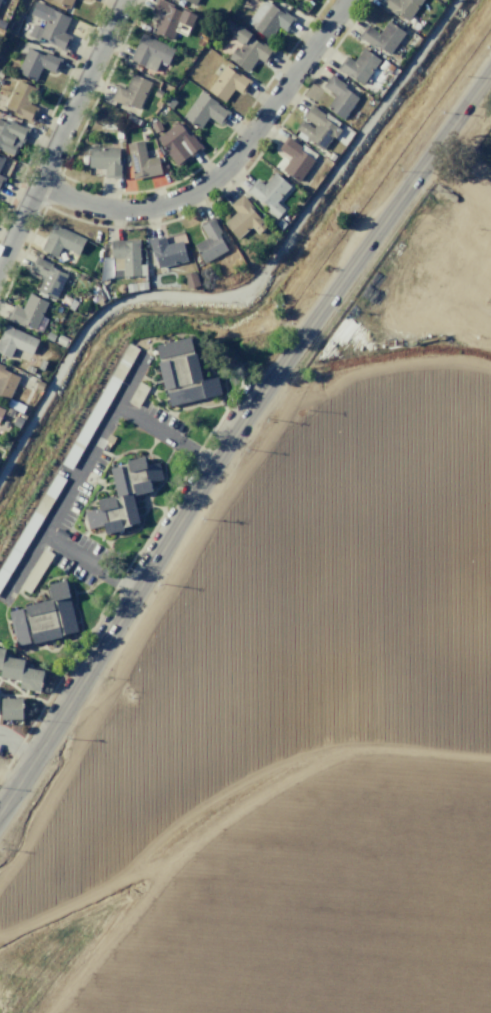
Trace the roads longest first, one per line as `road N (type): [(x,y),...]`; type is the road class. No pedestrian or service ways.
road 1 (secondary): [(0,803),(242,422),(490,75)]
road 2 (residential): [(344,0),(228,164),(196,190),(122,210),(36,184)]
road 3 (residential): [(122,0),(0,262)]

